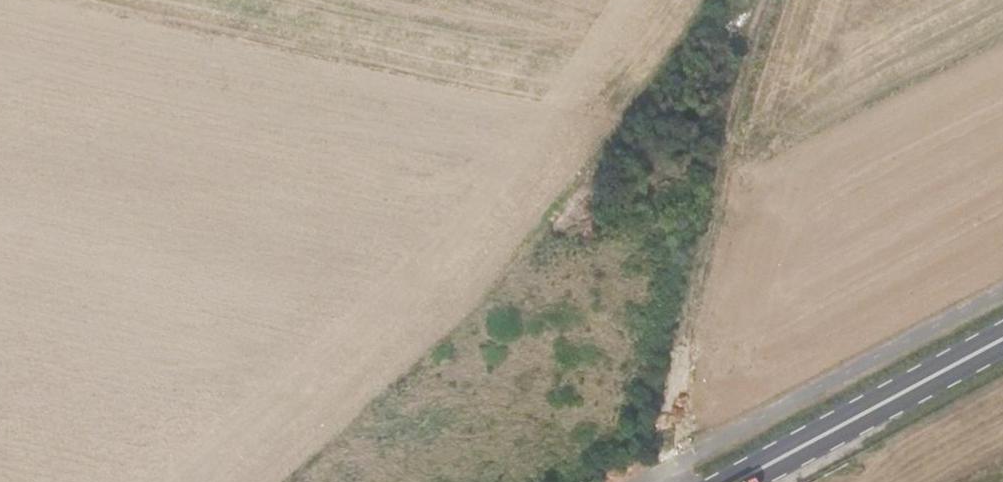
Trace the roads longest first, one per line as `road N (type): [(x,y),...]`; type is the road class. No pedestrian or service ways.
road 1 (track): [(658,481),(654,458),(723,155),(769,0)]
road 2 (secondary): [(733,481),(1002,336)]

